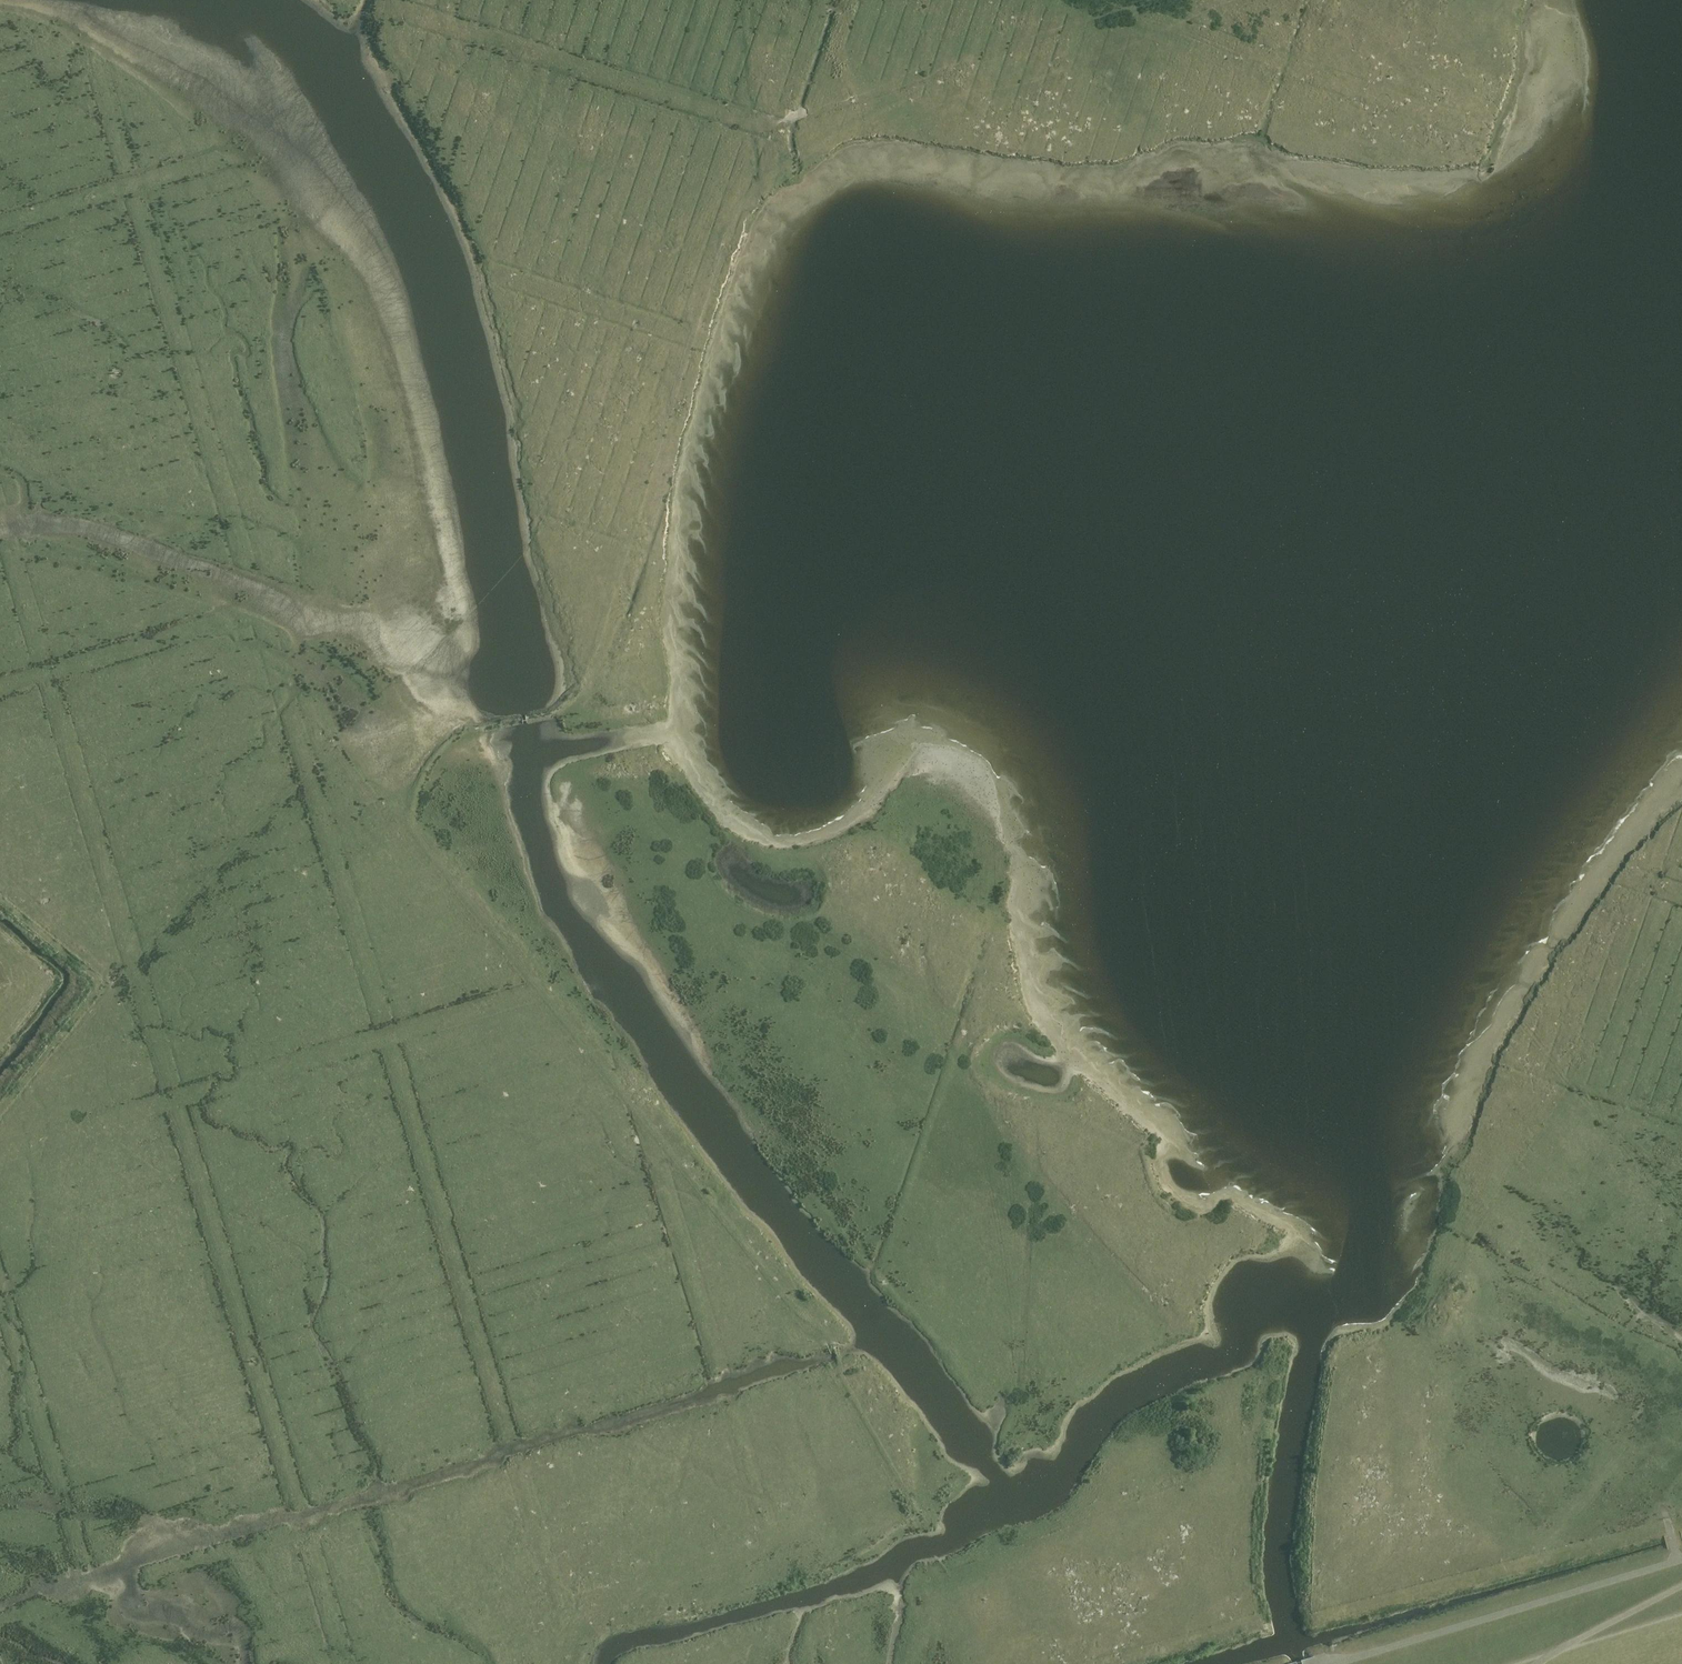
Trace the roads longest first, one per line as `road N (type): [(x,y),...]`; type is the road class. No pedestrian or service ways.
road 1 (track): [(1681,1562),(1344,1663)]
road 2 (track): [(1681,1586),(1539,1663)]

